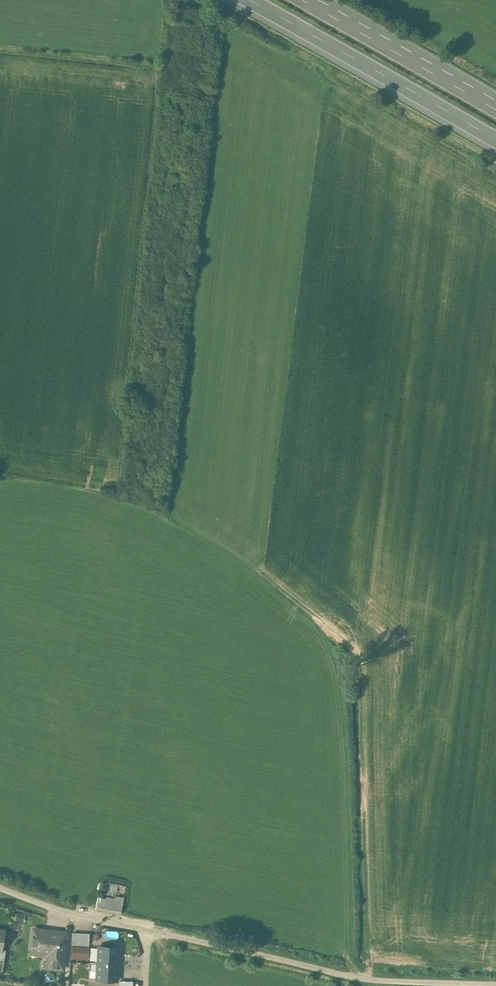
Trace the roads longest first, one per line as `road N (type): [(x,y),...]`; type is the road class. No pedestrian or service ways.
road 1 (unclassified): [(0,886),(78,912),(364,976),(495,980)]
road 2 (motorway): [(254,0),(495,137)]
road 3 (motorway): [(495,109),(306,0)]

